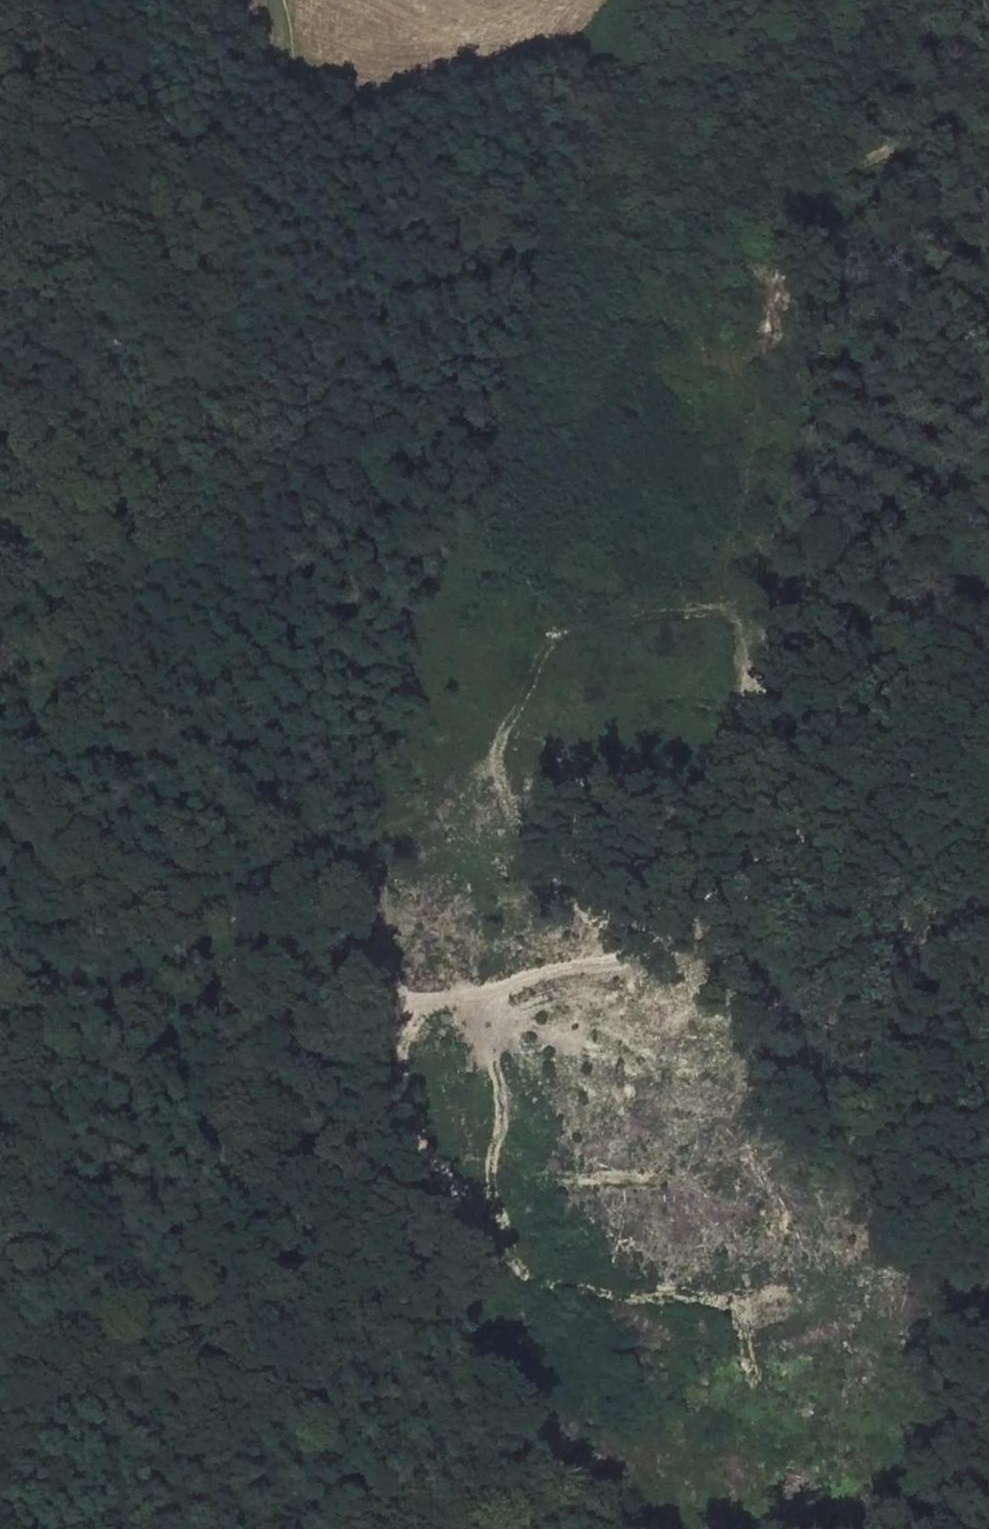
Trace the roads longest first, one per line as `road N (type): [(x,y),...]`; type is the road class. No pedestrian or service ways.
road 1 (track): [(988,510),(976,535),(862,662),(791,821),(718,885),(572,964),(503,990),(423,998),(399,1060),(421,1136),(472,1217),(510,1254)]
road 2 (track): [(738,658),(862,662)]

